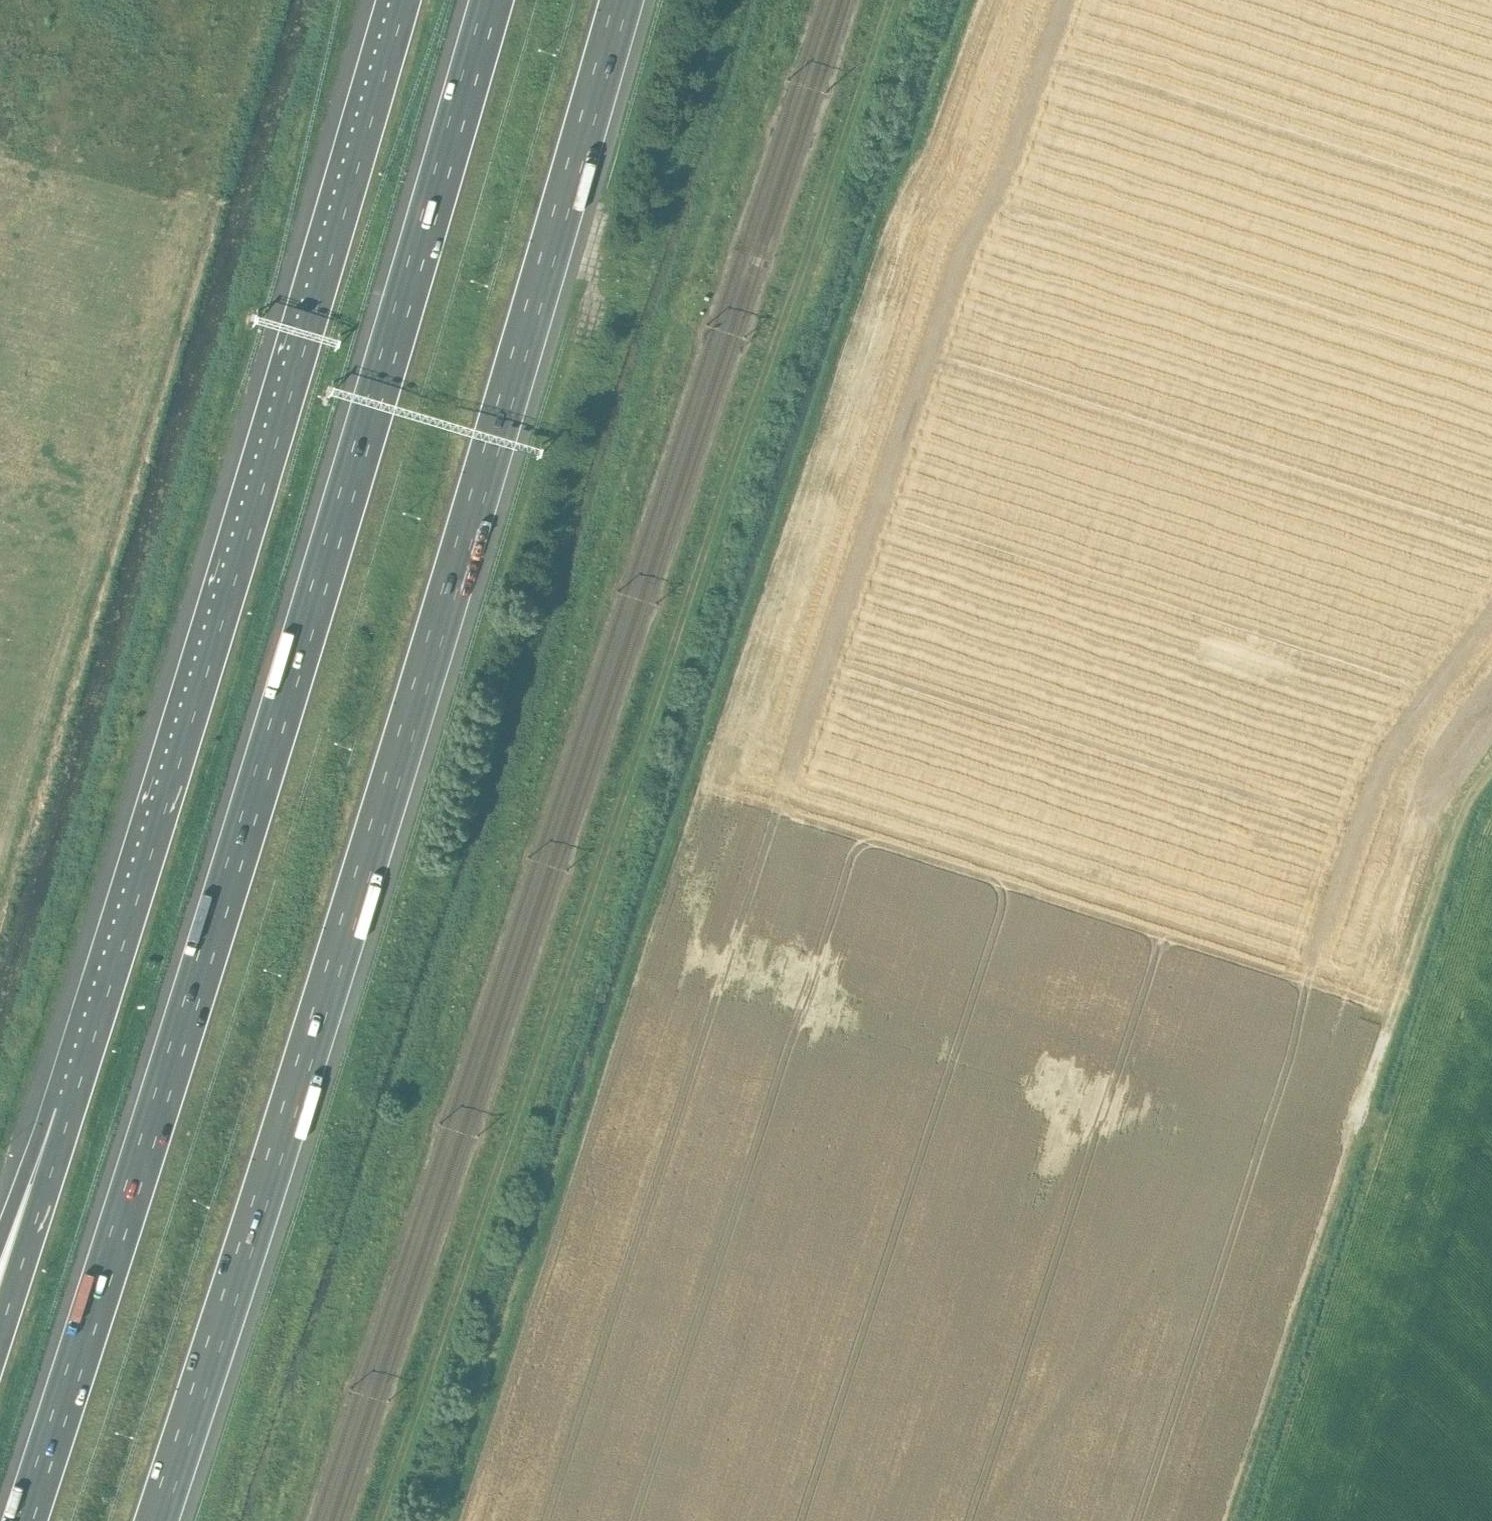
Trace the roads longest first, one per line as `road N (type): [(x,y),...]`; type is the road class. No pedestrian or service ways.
road 1 (track): [(378,1520),(889,0)]
road 2 (motorway): [(490,0),(268,755),(24,1520)]
road 3 (motorway): [(156,1520),(376,829),(620,0)]
road 4 (motorway): [(398,0),(285,396),(60,1119)]
road 5 (track): [(1329,1208),(1460,821),(1491,768)]
road 6 (motorway): [(60,1119),(0,1309)]
road 7 (unclassified): [(0,127),(192,177)]
road 8 (motorway): [(60,1119),(0,1257)]

